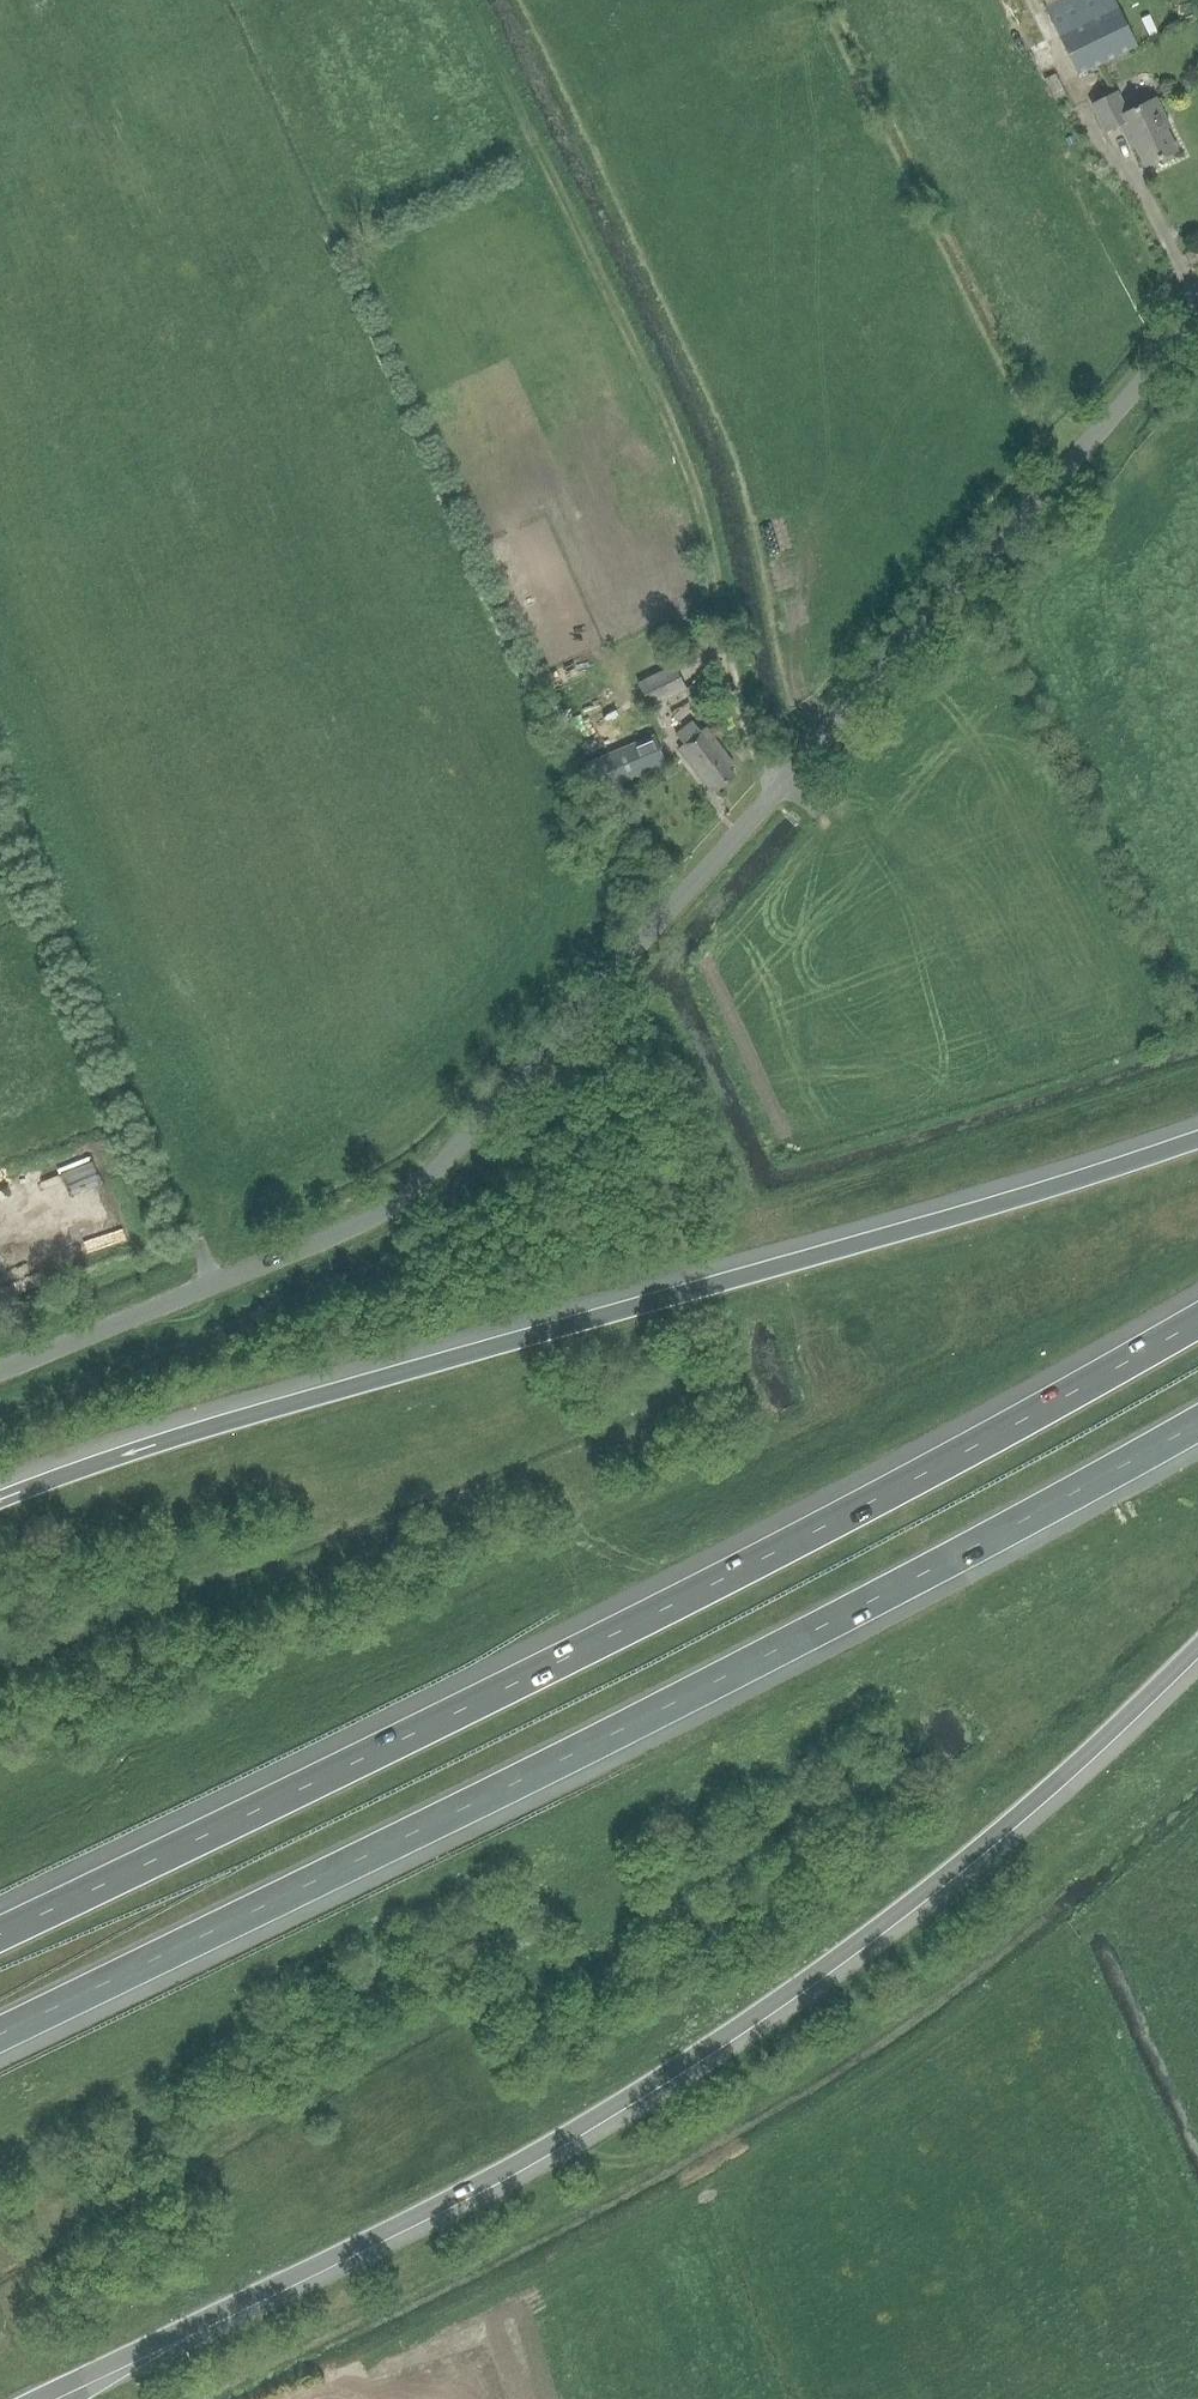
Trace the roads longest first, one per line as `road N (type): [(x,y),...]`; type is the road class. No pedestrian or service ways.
road 1 (unclassified): [(0,1376),(374,1225),(444,1174),(1197,299)]
road 2 (motorway): [(37,2398),(515,2164),(700,2054),(999,1833),(1197,1648)]
road 3 (motorway): [(1197,1319),(1008,1427),(0,1933)]
road 4 (motorway): [(0,2035),(762,1661),(1197,1428)]
road 5 (motorway): [(1197,1141),(996,1208),(354,1386),(0,1499)]

